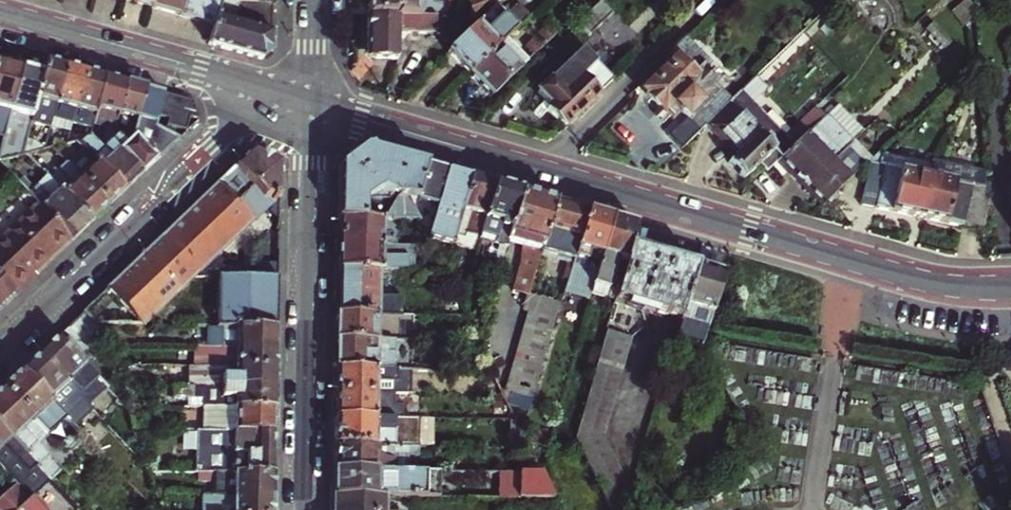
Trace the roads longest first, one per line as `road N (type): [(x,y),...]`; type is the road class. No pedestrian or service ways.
road 1 (tertiary): [(310,100),(925,283),(1010,291)]
road 2 (residential): [(310,100),(303,509)]
road 3 (residential): [(0,351),(268,88)]
road 4 (tertiary): [(0,12),(268,88)]

